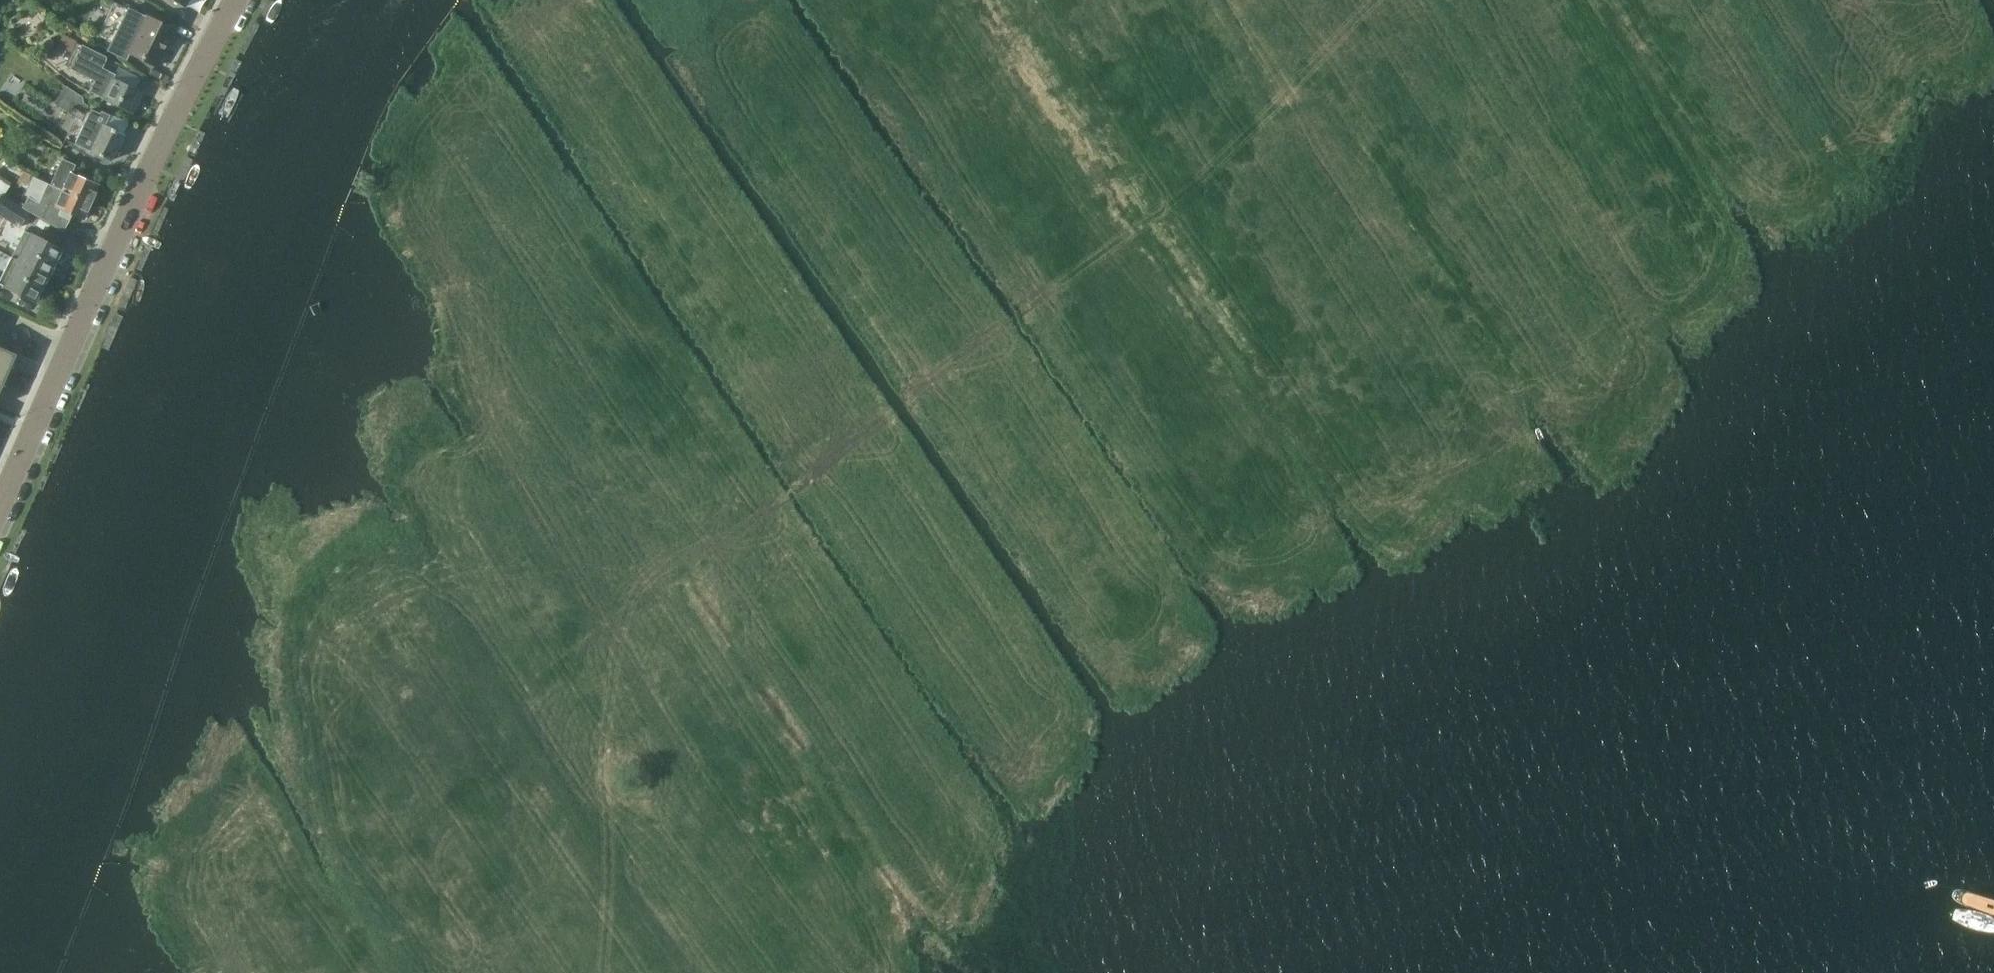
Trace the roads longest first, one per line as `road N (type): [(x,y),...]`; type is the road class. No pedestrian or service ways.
road 1 (tertiary): [(0,512),(193,83),(239,0)]

